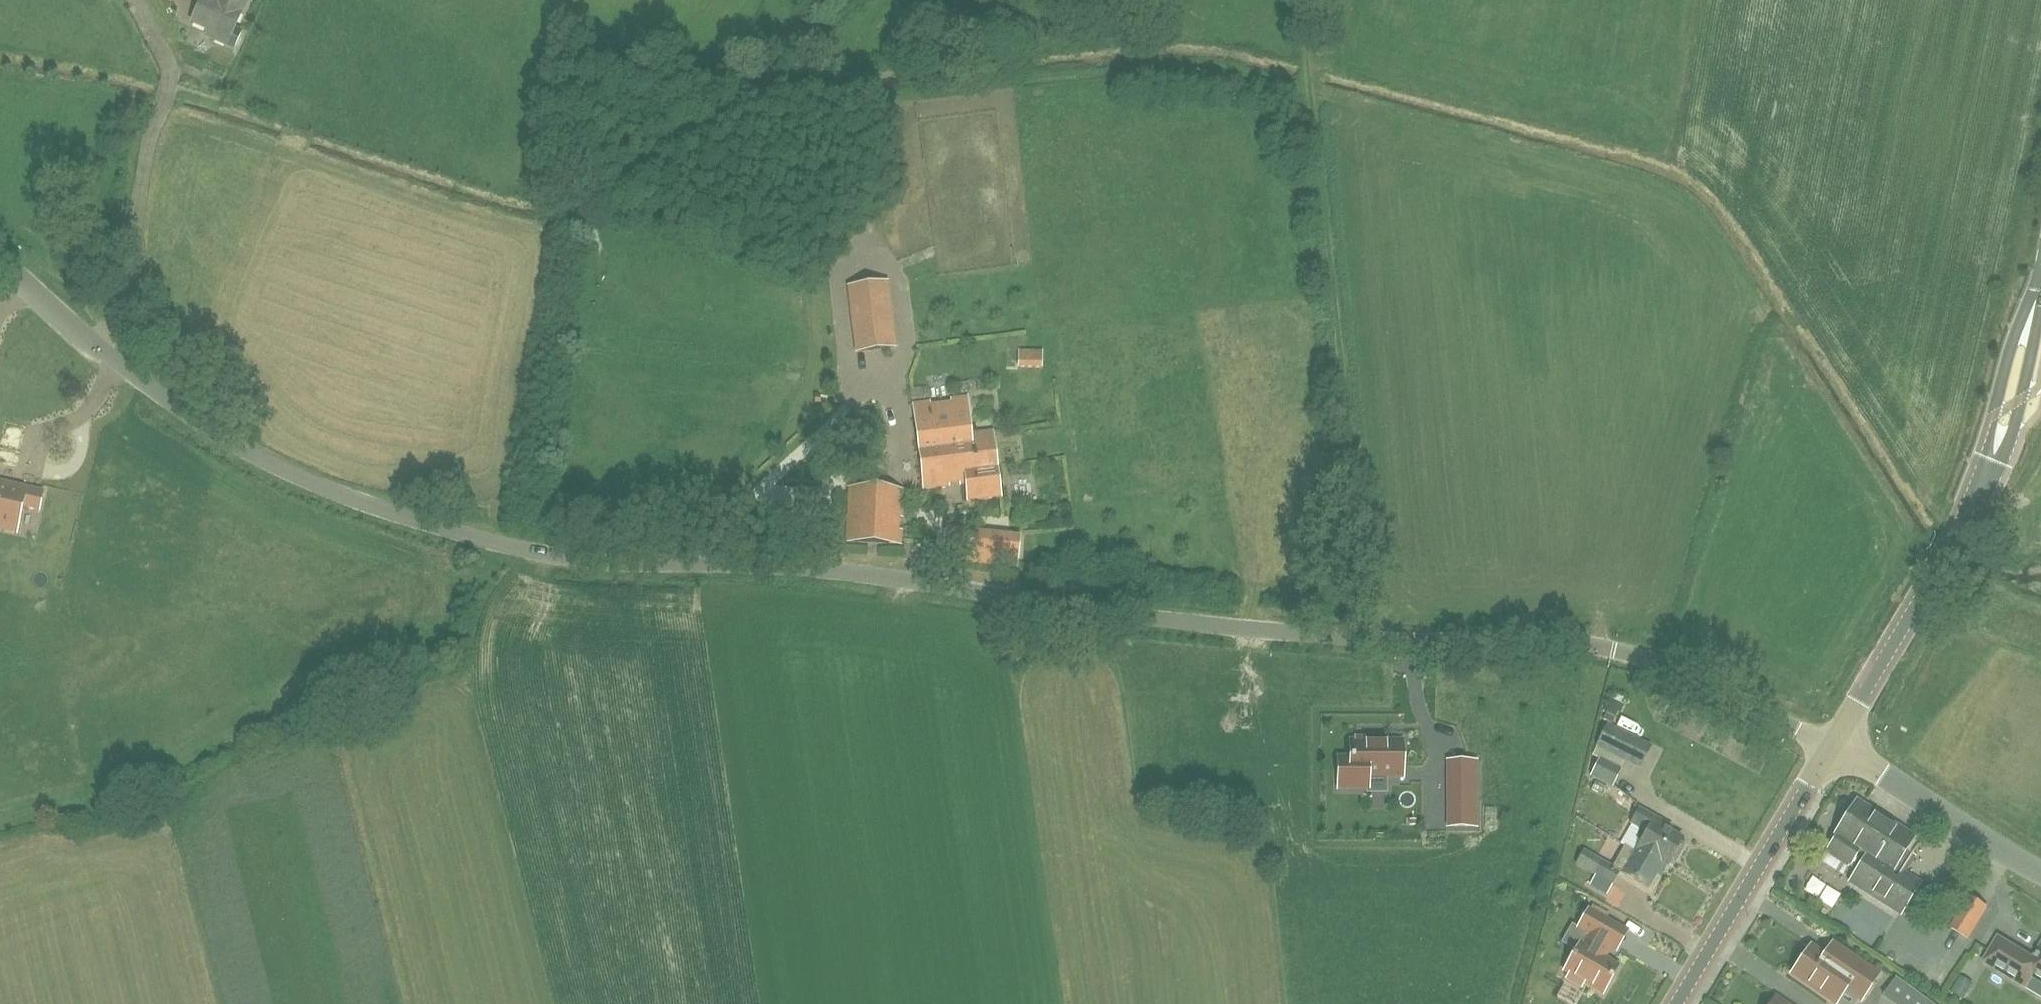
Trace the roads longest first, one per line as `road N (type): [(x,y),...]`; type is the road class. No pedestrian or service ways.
road 1 (unclassified): [(1834,748),(1674,671),(1594,648),(1275,635),(859,575),(621,567),(514,550),(340,498),(226,442),(89,344),(0,261)]
road 2 (tertiary): [(1834,748),(1992,460),(2040,267)]
road 3 (tertiary): [(1679,1003),(1834,748)]
road 4 (tertiary): [(2040,873),(1834,748)]

